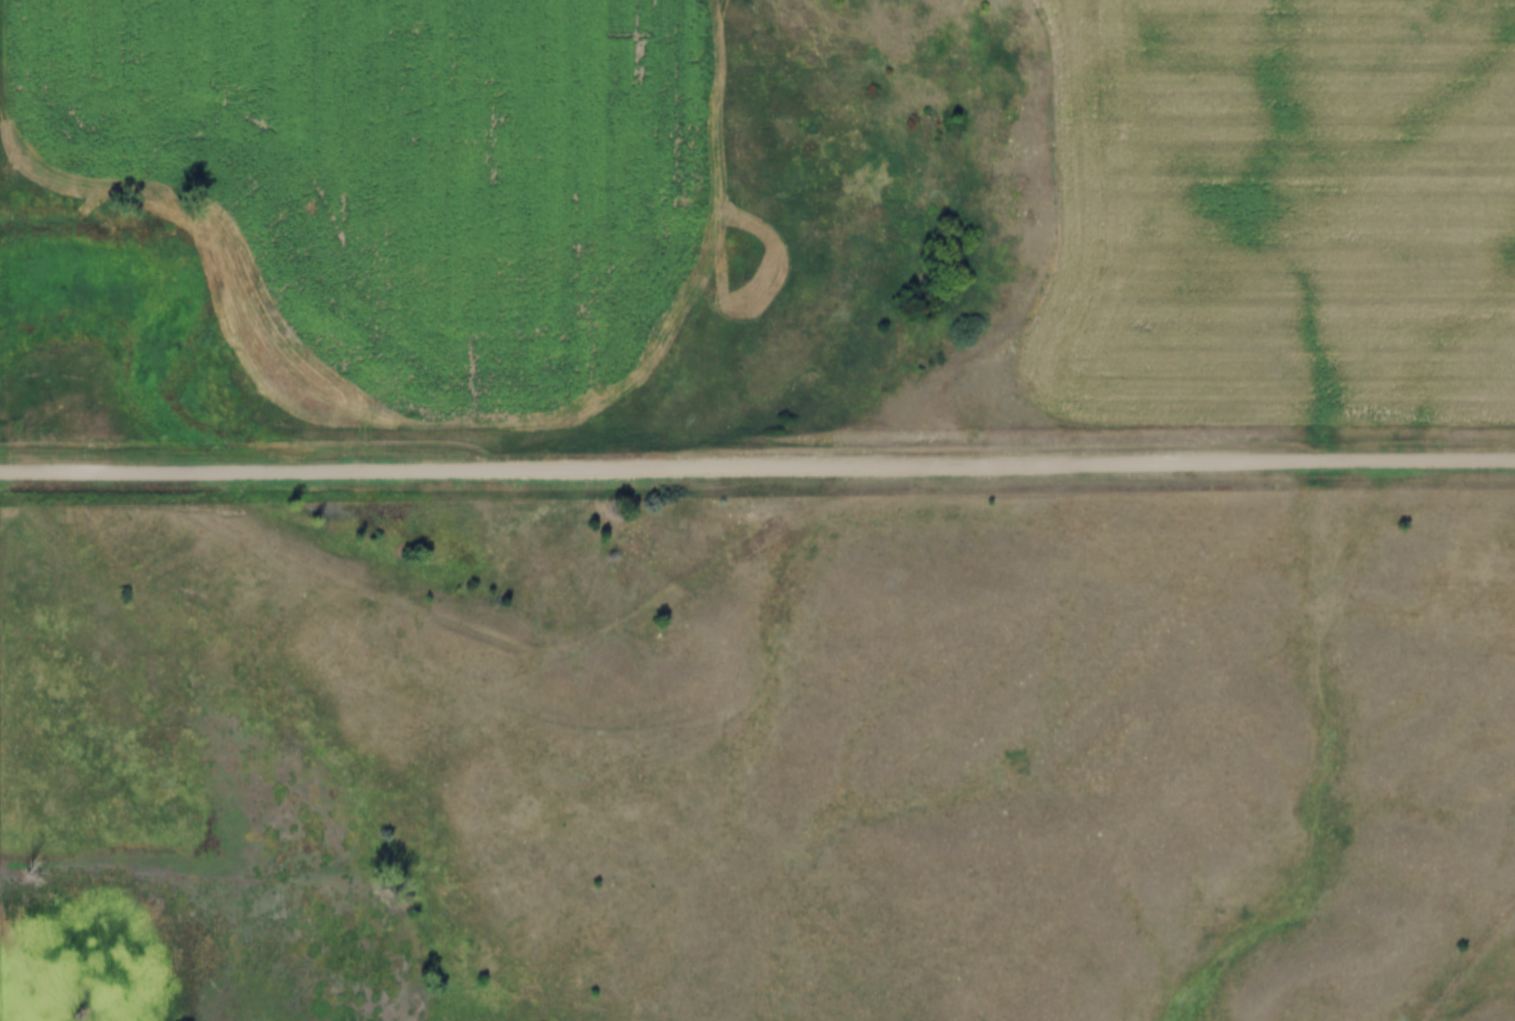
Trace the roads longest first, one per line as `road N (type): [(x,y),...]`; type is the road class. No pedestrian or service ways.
road 1 (residential): [(1514,465),(0,474)]

